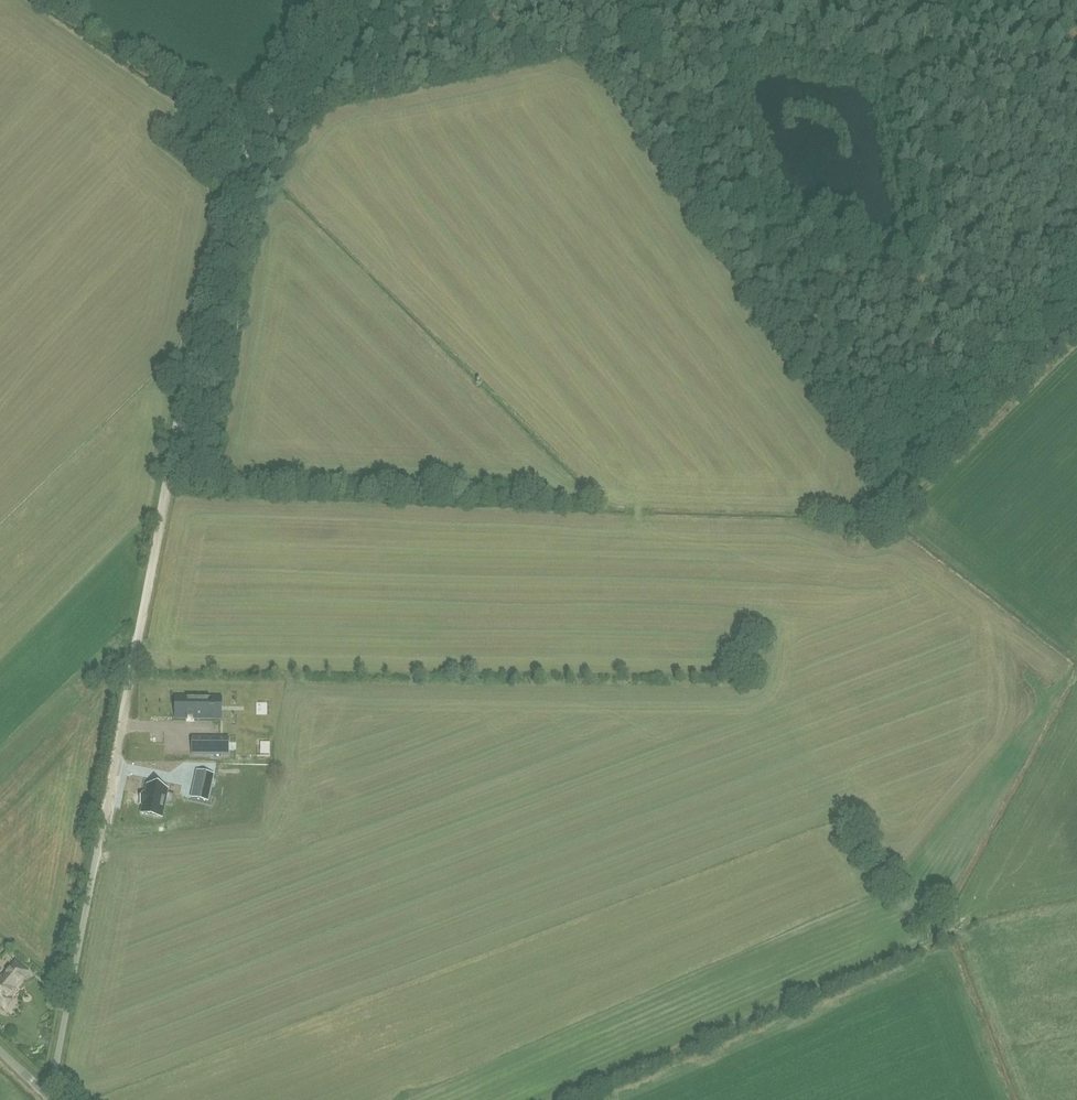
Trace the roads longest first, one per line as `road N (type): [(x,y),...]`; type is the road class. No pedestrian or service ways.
road 1 (track): [(102,827),(224,199),(352,0)]
road 2 (unclassified): [(50,1099),(102,827)]

